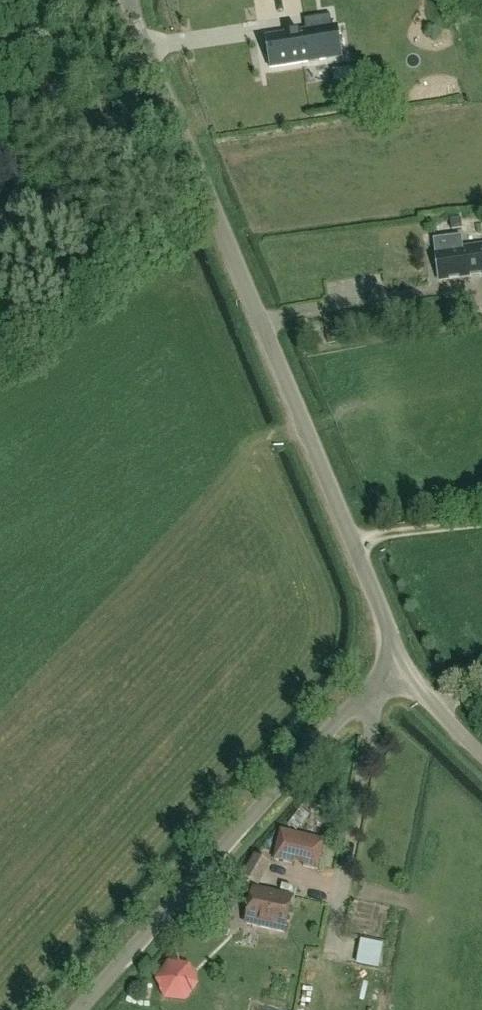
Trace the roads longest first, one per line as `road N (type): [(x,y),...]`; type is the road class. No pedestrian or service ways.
road 1 (unclassified): [(402,664),(130,0)]
road 2 (unclassified): [(78,1009),(337,722),(373,696)]
road 3 (unclassified): [(373,696),(347,870)]
road 4 (track): [(481,524),(350,538)]
road 5 (unclassified): [(481,754),(402,664)]

